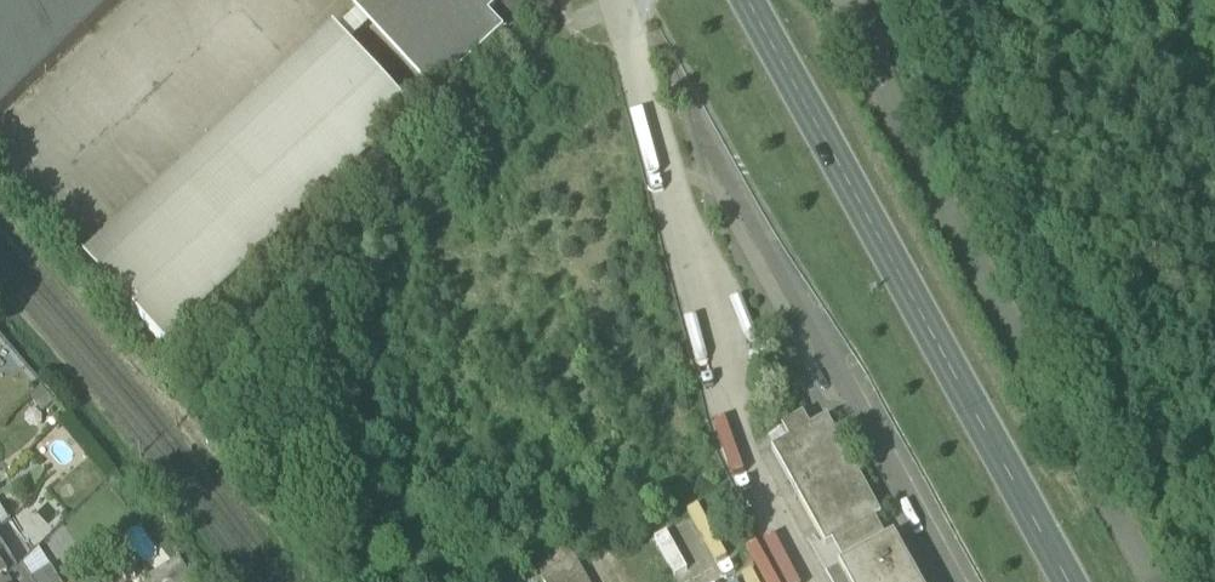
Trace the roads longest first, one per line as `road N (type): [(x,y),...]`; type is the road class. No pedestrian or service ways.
road 1 (secondary): [(748,0),(1068,581)]
road 2 (unclassified): [(1148,581),(889,113),(870,49),(869,0)]

